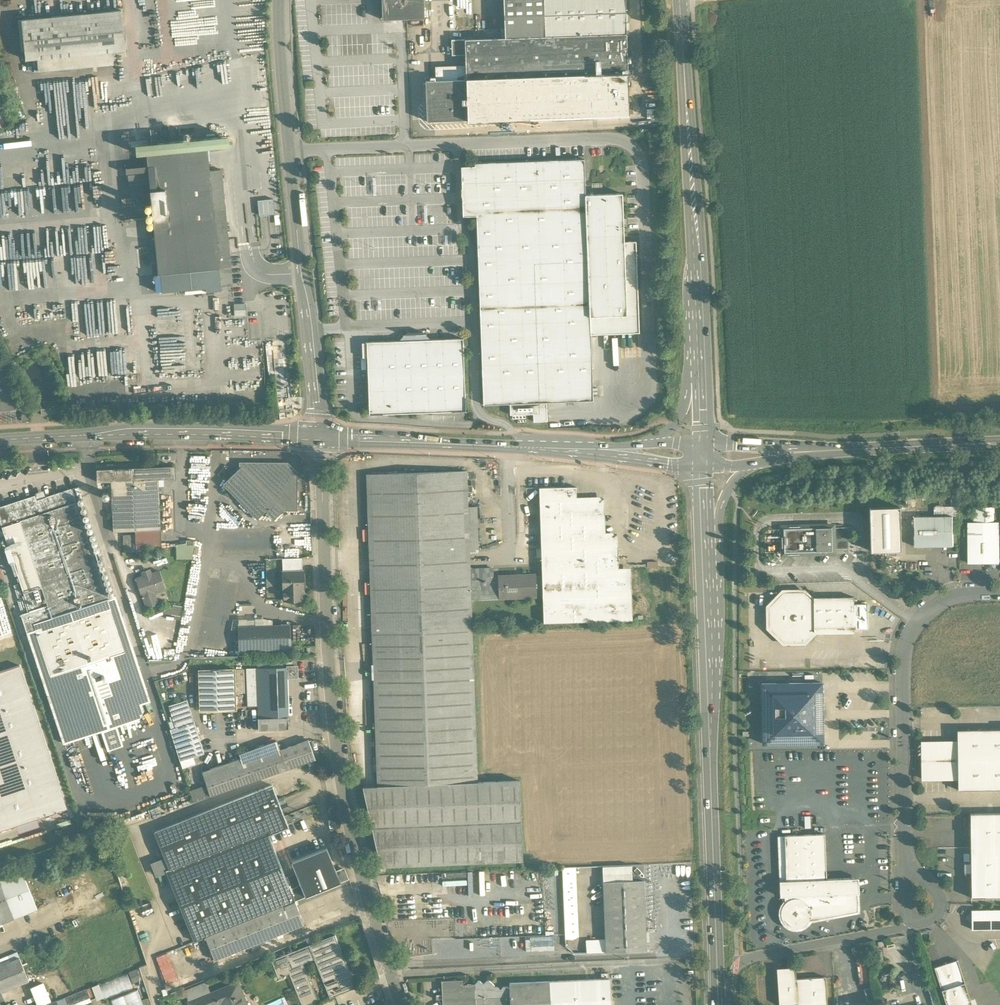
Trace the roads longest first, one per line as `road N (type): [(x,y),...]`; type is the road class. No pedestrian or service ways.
road 1 (unclassified): [(319,437),(334,728),(364,885),(402,1004)]
road 2 (secondary): [(716,1004),(706,536)]
road 3 (unclassified): [(278,0),(319,437)]
road 4 (residential): [(905,859),(903,646),(938,603),(999,593)]
road 5 (secondary): [(319,437),(0,441)]
road 6 (secondary): [(684,57),(698,375)]
road 7 (residential): [(730,1004),(732,976),(748,959),(908,925)]
road 8 (secondary): [(527,447),(319,437)]
road 9 (secondary): [(887,448),(703,445)]
road 10 (secondary): [(527,447),(704,468)]
road 11 (secondary): [(761,465),(887,448)]

